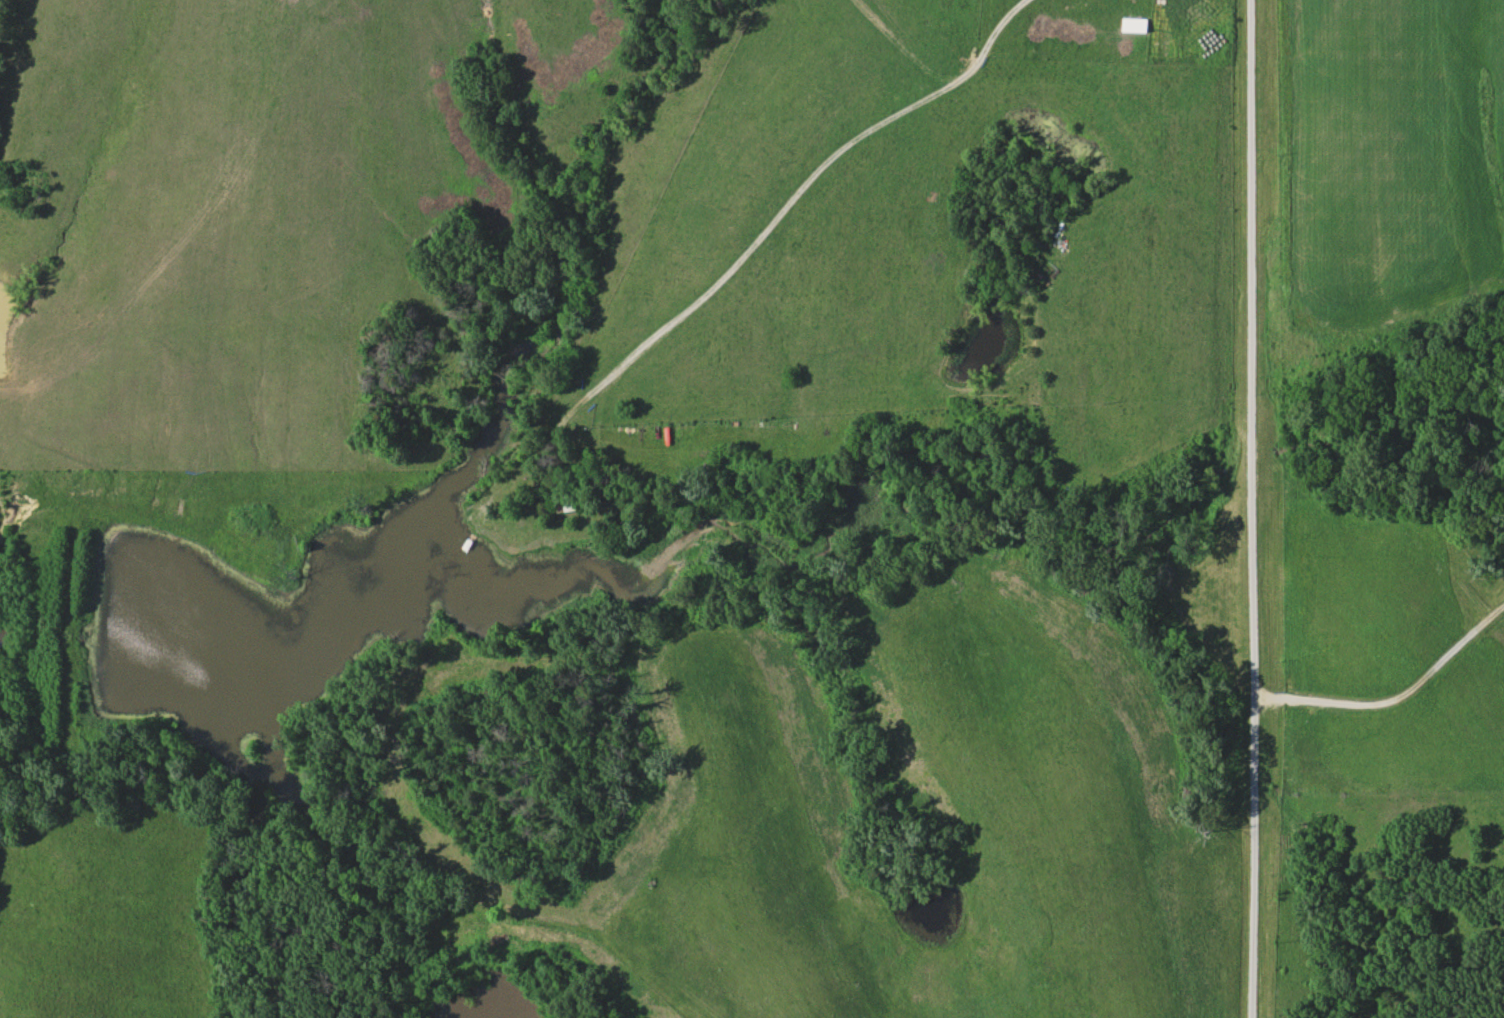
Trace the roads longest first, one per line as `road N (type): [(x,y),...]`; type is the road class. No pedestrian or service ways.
road 1 (residential): [(1253,1017),(1251,0)]

